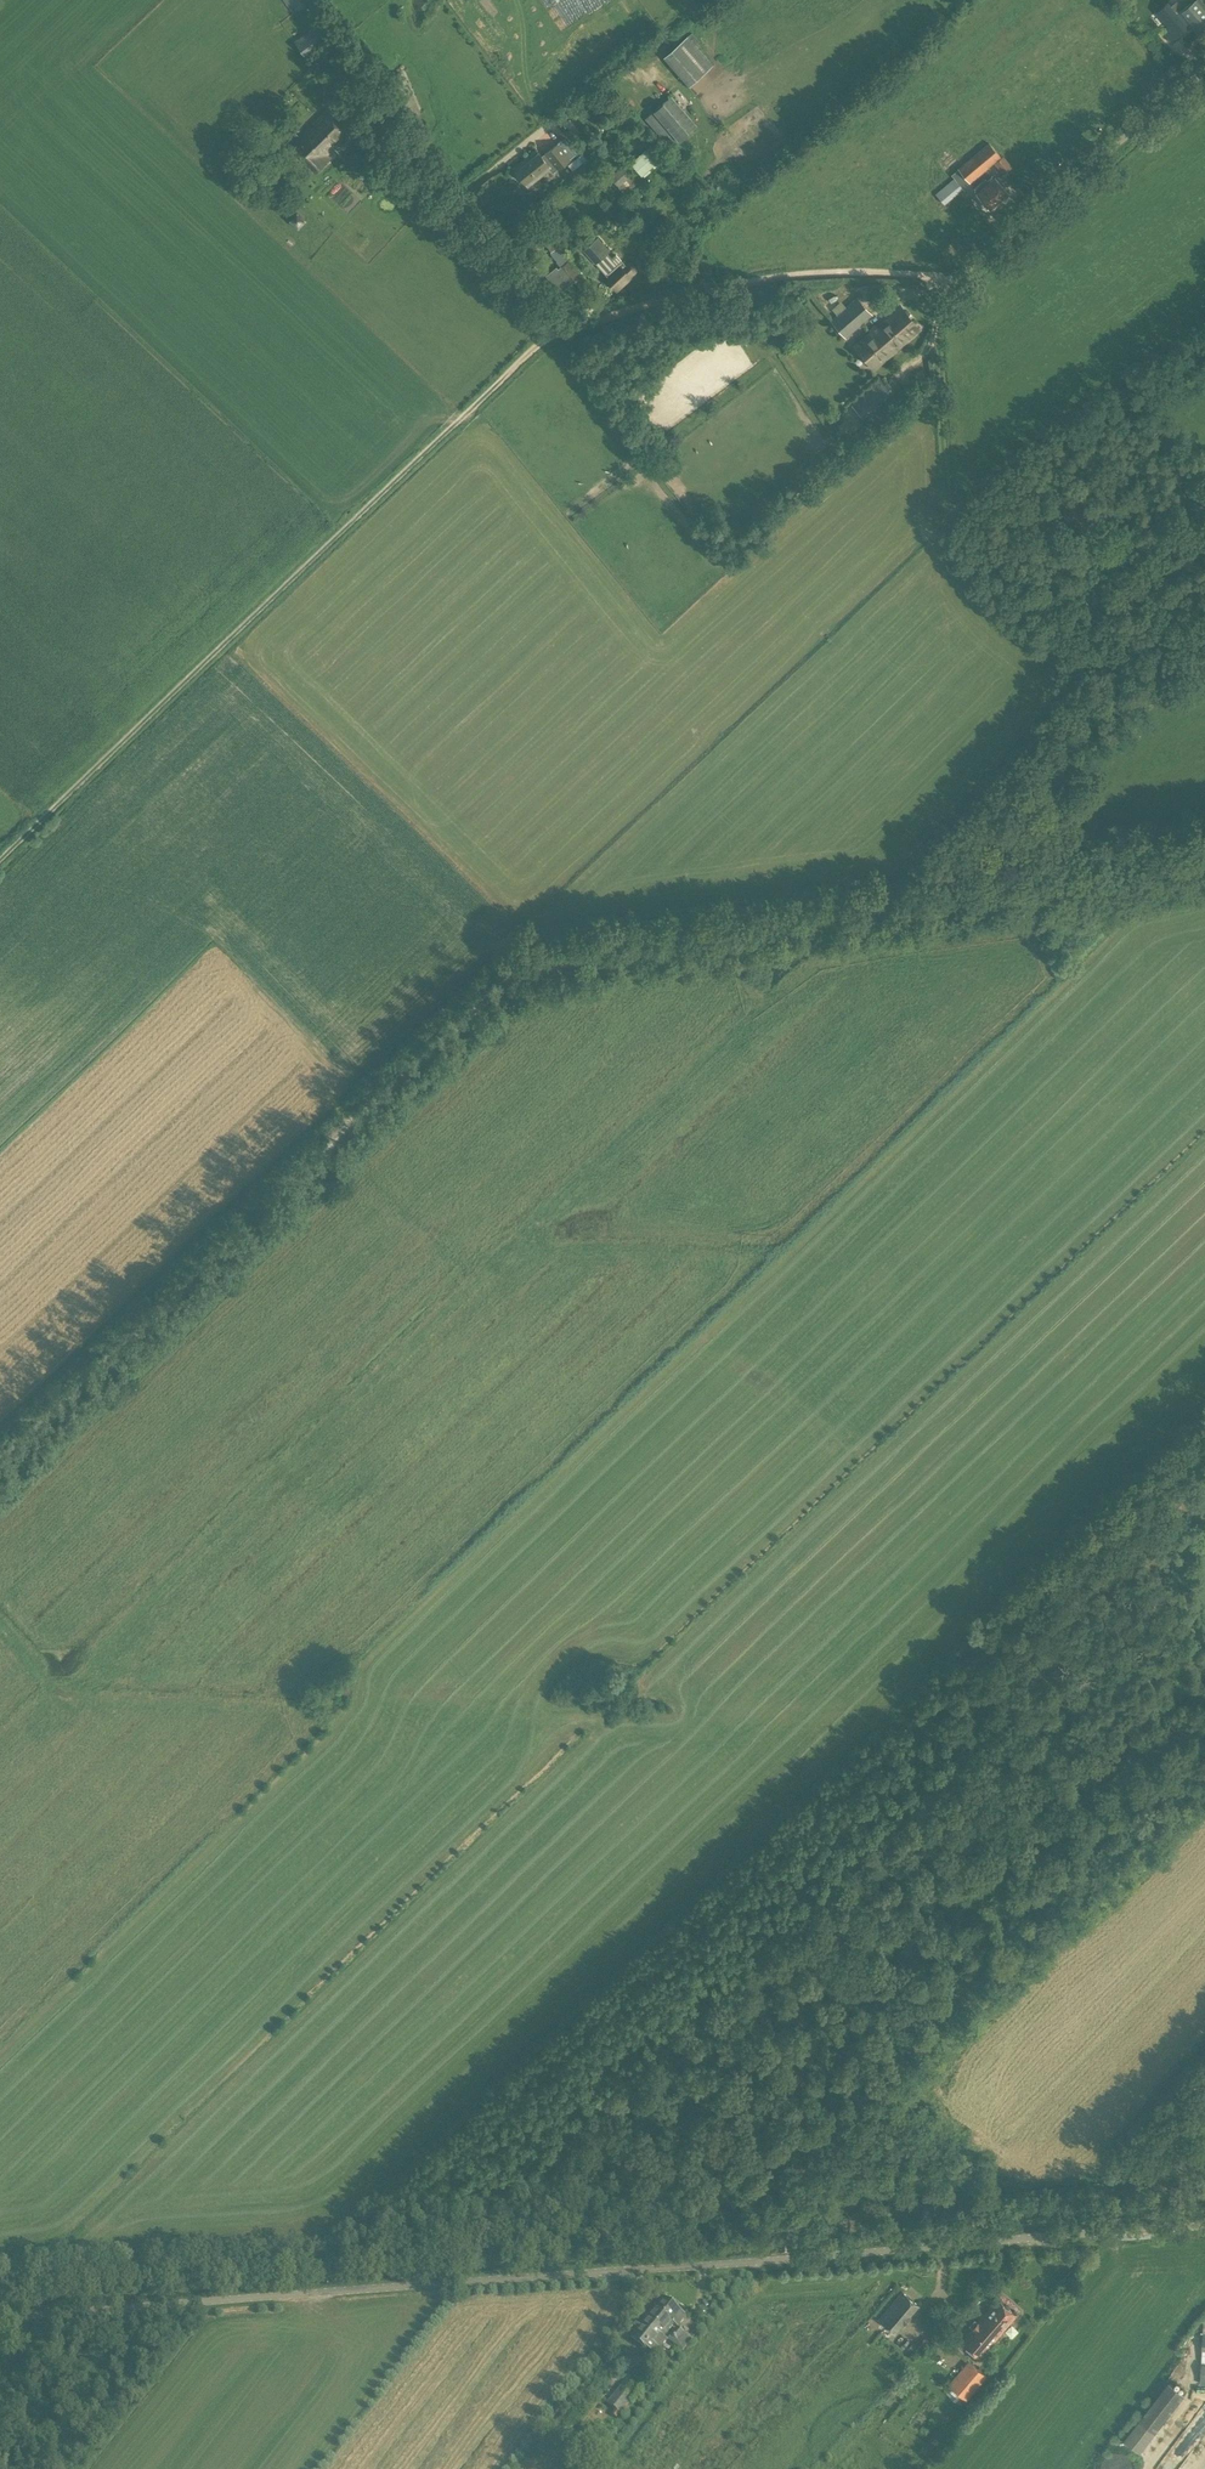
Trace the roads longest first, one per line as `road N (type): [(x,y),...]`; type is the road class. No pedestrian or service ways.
road 1 (unclassified): [(0,1465),(520,976),(579,958),(1204,851)]
road 2 (unclassified): [(1204,2223),(0,2317)]
road 3 (track): [(561,330),(0,861)]
road 4 (track): [(872,913),(1057,712),(1069,679),(1063,654),(1001,604),(949,528),(934,347),(944,278)]
road 5 (unclassified): [(561,330),(647,302),(790,275),(944,278),(966,270),(1204,68)]

